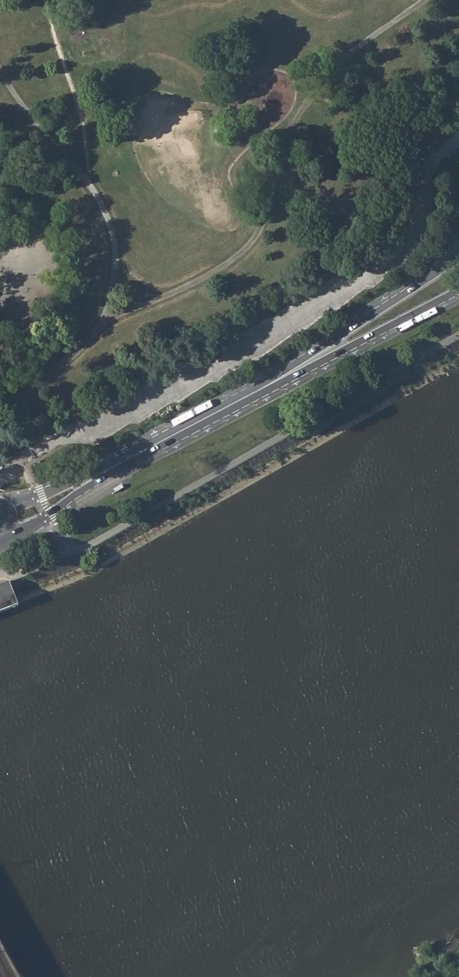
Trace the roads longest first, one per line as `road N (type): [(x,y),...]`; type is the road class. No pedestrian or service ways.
road 1 (primary): [(458,258),(307,358),(73,481),(0,504)]
road 2 (primary): [(7,535),(458,291)]

